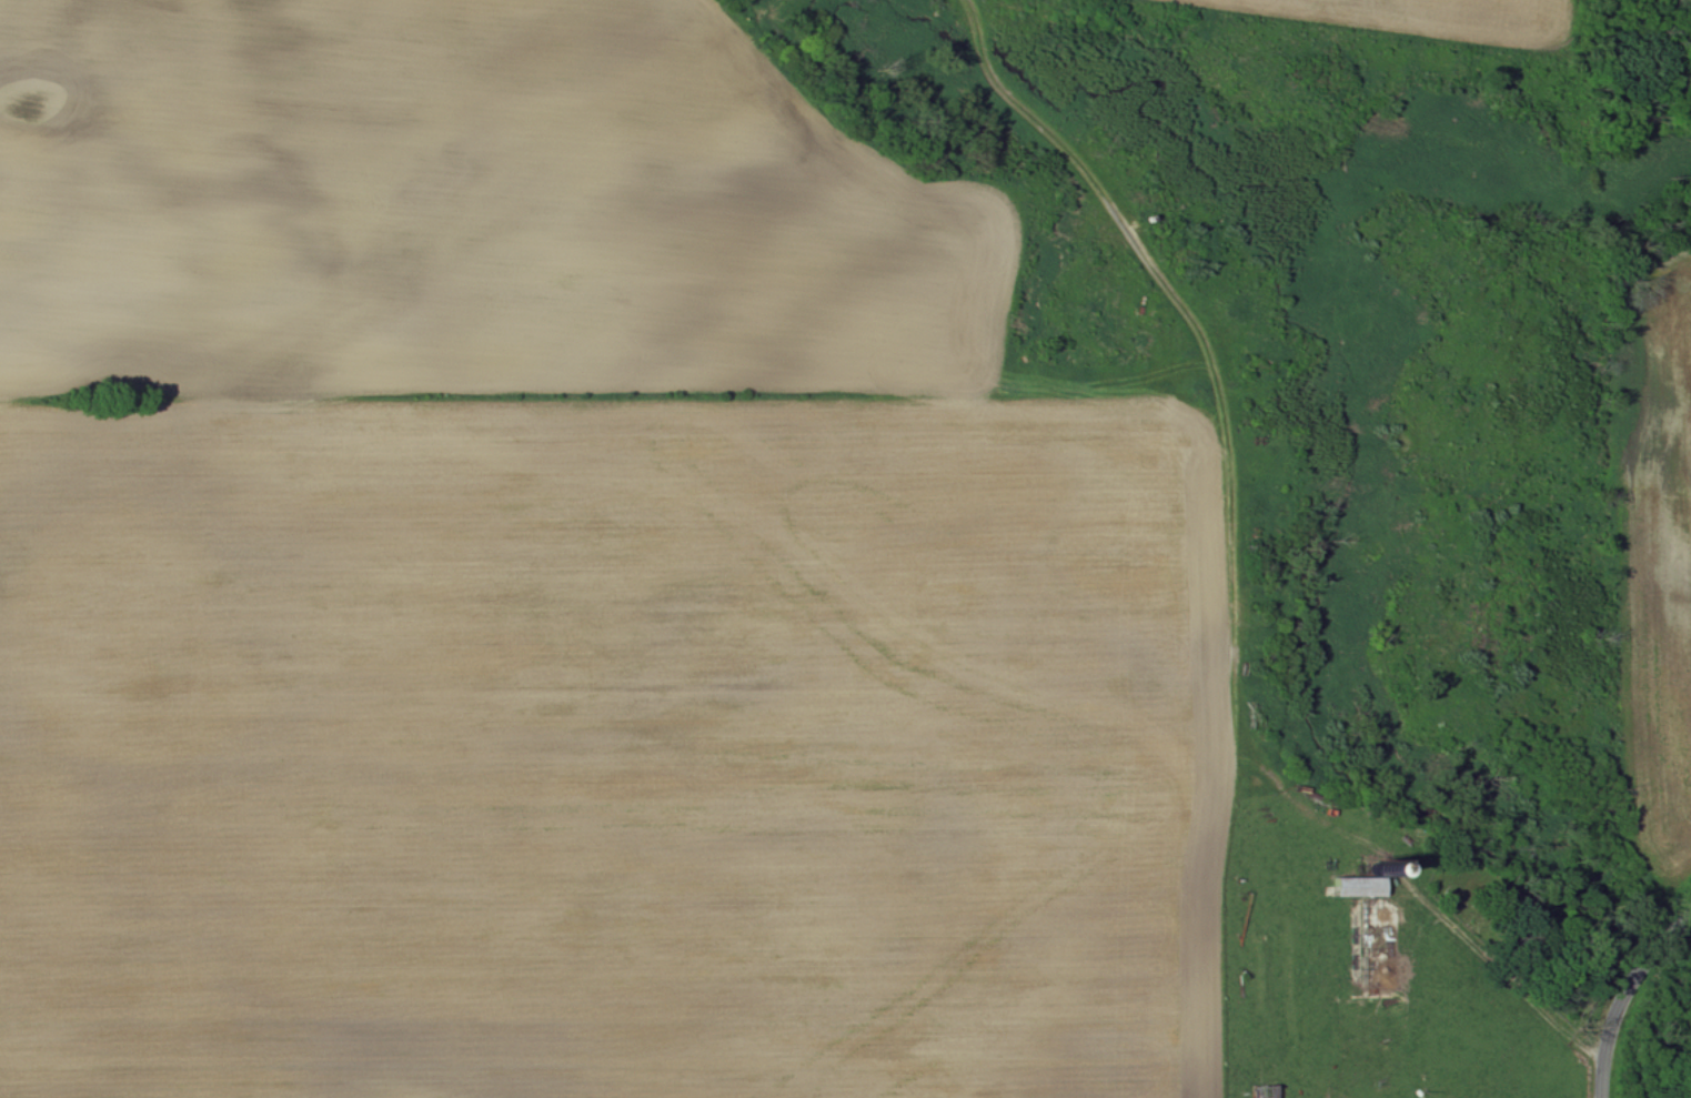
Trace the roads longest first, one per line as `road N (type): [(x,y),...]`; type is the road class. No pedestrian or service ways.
road 1 (residential): [(1689,910),(1620,994),(1607,1026),(1601,1097)]

